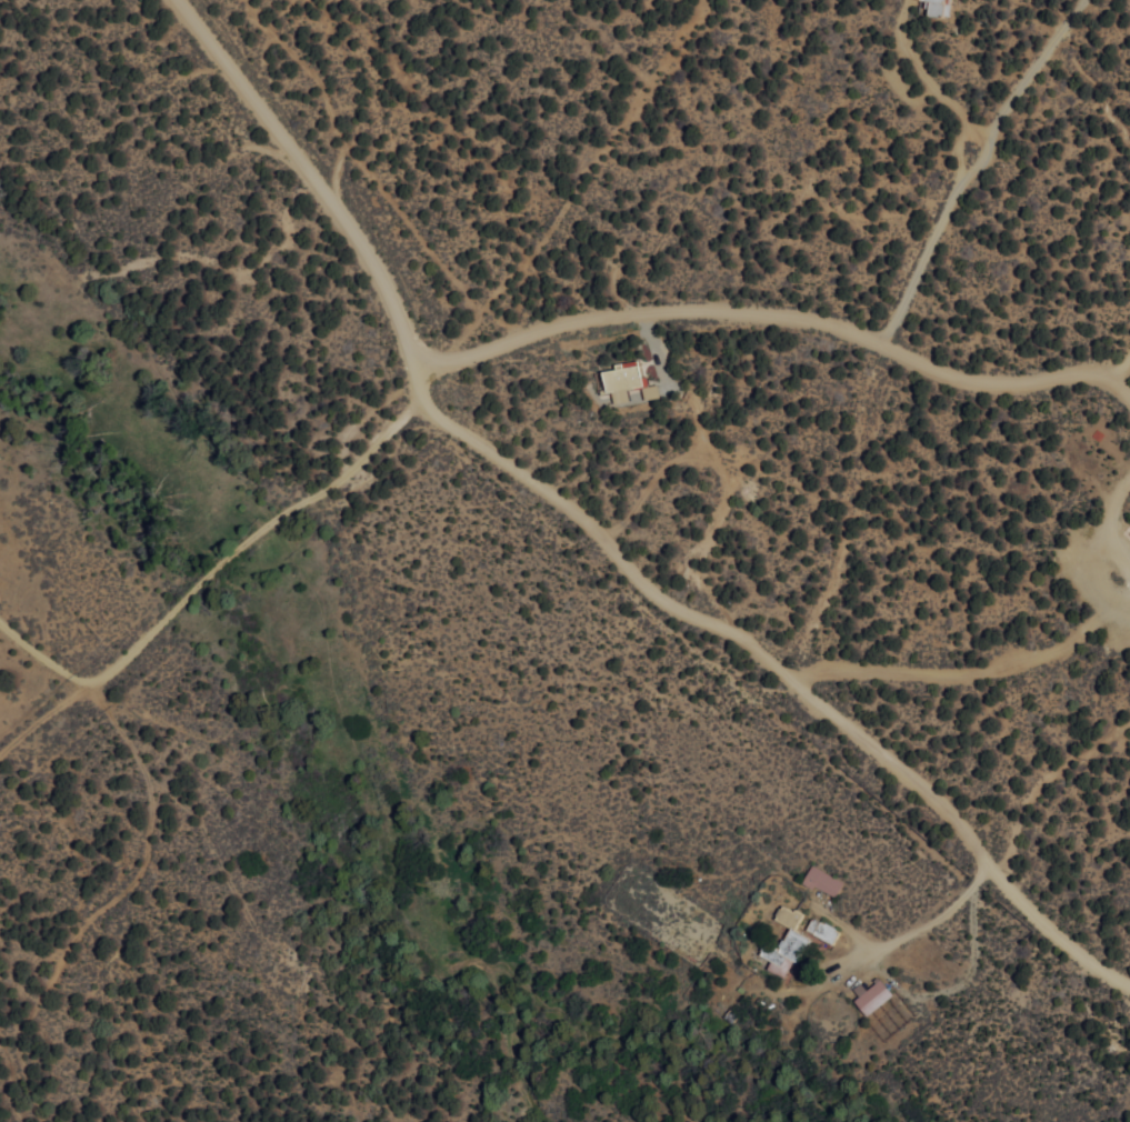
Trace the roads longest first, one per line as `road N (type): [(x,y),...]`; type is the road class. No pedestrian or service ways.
road 1 (residential): [(1129,982),(1084,956),(986,871),(920,783),(732,631),(639,585),(582,520),(417,395),(412,371)]
road 2 (residential): [(412,371),(650,298),(849,328),(1129,277)]
road 3 (residential): [(0,750),(258,520),(347,465),(417,395)]
road 4 (residential): [(172,0),(340,220),(389,301),(412,371)]
road 5 (residential): [(796,683),(822,663),(957,673),(1053,648),(1118,589)]

